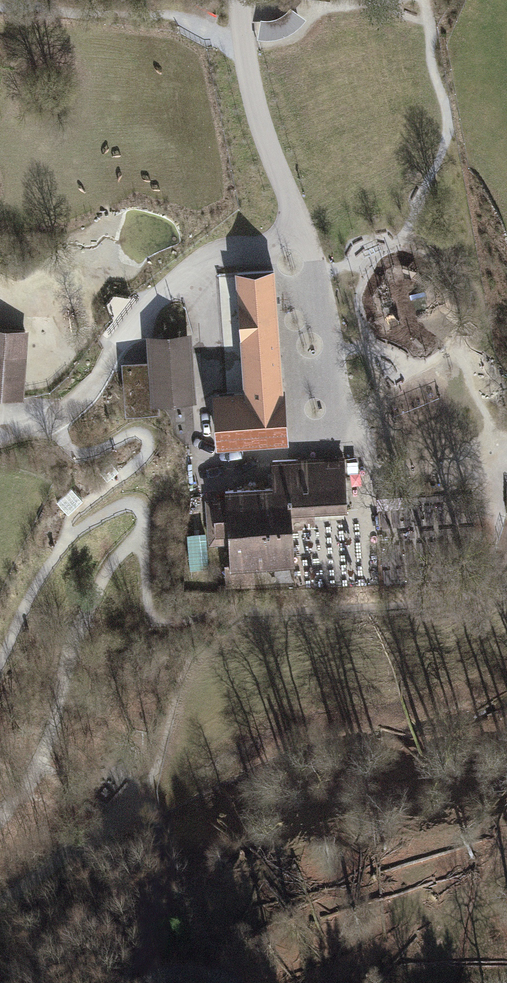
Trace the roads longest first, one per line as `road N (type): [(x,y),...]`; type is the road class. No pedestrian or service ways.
road 1 (track): [(0,816),(25,792),(56,729),(72,637),(119,554),(143,540),(140,506),(122,506),(66,541),(27,602),(0,663)]
road 2 (track): [(0,443),(49,426),(95,387),(134,319),(223,245),(302,229)]
road 3 (track): [(66,541),(81,510),(151,449),(140,432),(88,456),(65,449),(49,426)]
road 4 (track): [(149,791),(0,902)]

